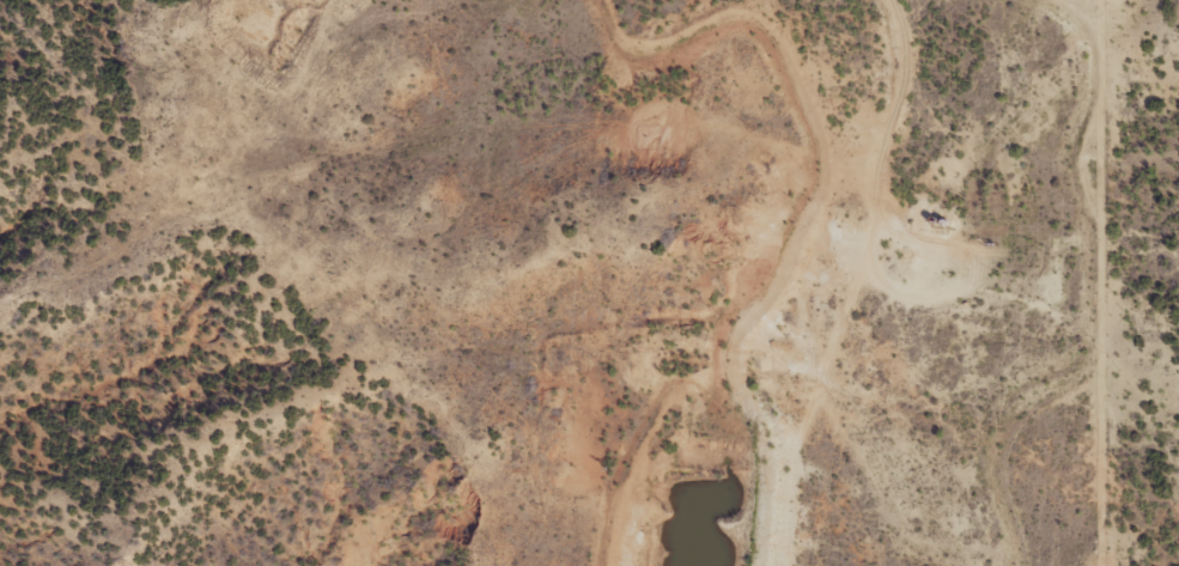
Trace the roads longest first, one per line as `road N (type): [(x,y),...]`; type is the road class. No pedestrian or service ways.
road 1 (track): [(761,565),(796,461),(851,229),(869,205),(837,0)]

